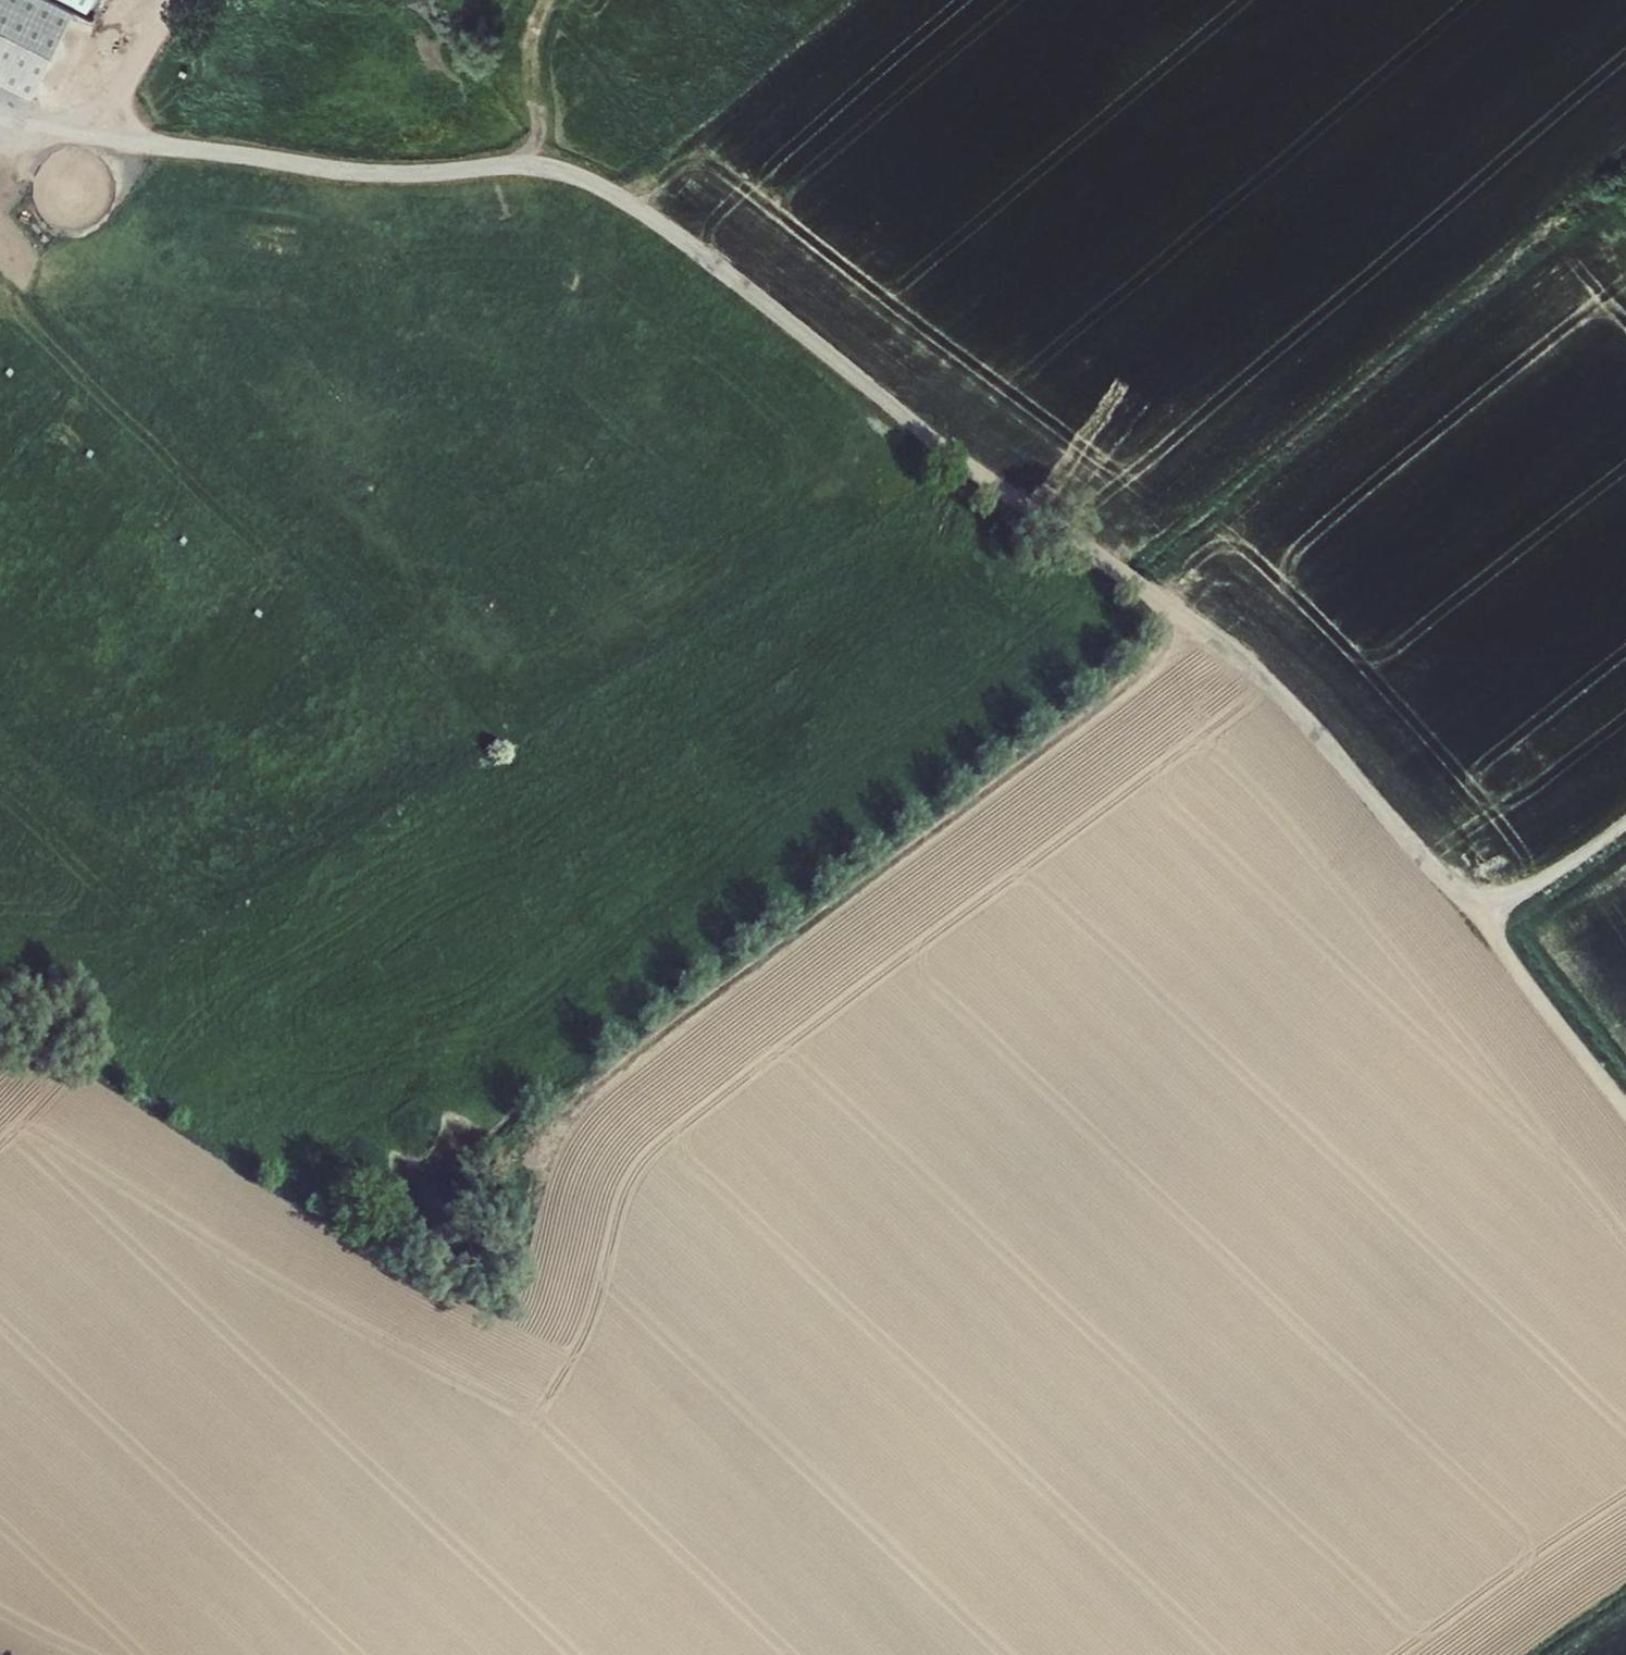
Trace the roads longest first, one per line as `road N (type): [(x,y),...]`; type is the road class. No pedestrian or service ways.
road 1 (track): [(0,118),(372,174),(549,167),(621,197),(1275,691),(1443,881),(1491,901),(1510,964),(1625,1111)]
road 2 (unclassified): [(1625,821),(1537,885),(1491,901)]

